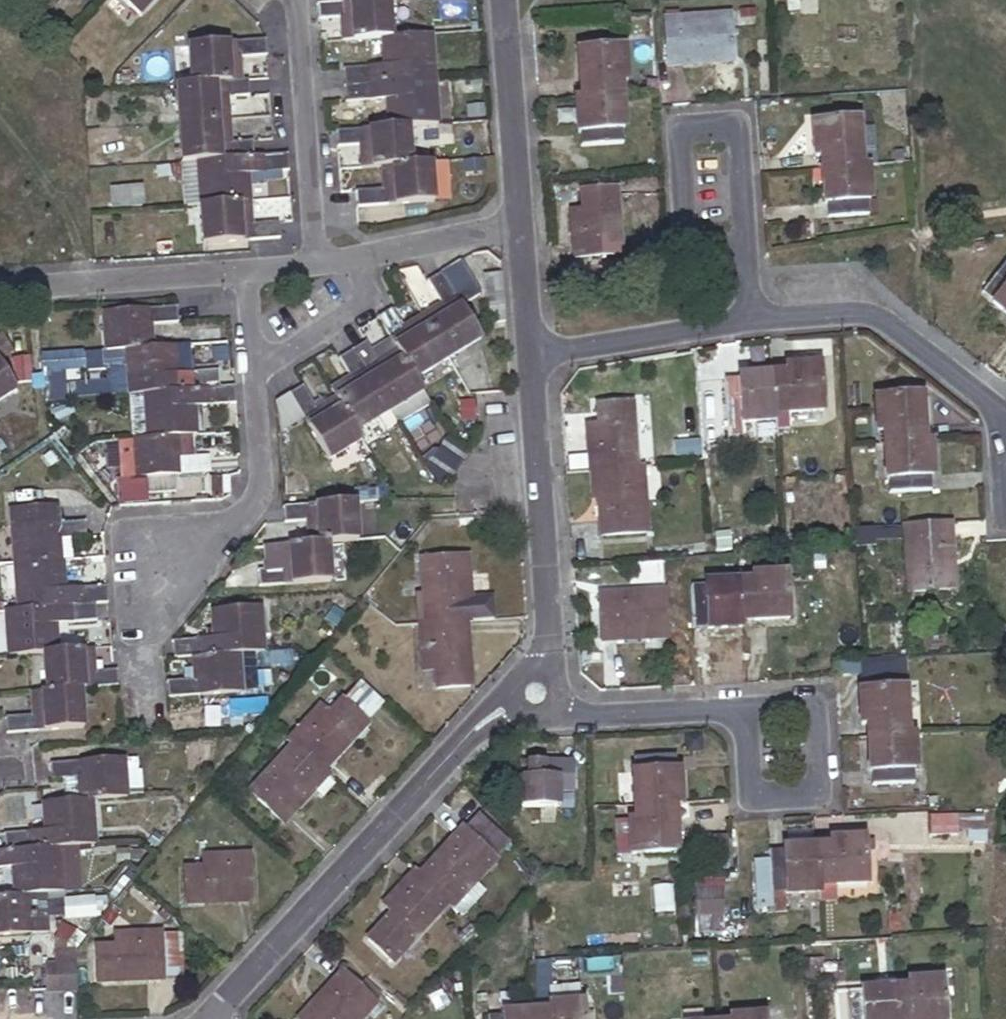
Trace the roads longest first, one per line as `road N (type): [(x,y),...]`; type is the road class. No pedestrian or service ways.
road 1 (residential): [(538,693),(480,725),(211,1018)]
road 2 (residential): [(532,351),(550,648),(538,693)]
road 3 (residential): [(743,242),(735,123),(677,128),(688,246)]
road 4 (residential): [(756,319),(868,312),(1005,423)]
road 5 (residential): [(252,366),(261,488),(247,515),(149,594)]
road 6 (residential): [(314,264),(293,0)]
road 7 (residential): [(241,273),(0,287)]
road 8 (residential): [(743,708),(815,710),(821,782),(815,795),(759,797),(749,789)]
road 9 (residential): [(532,351),(756,319)]
road 10 (residential): [(506,0),(522,225)]
road 11 (residential): [(538,693),(570,716),(743,708)]
road 12 (residential): [(252,366),(366,296),(357,258)]
road 13 (residential): [(522,225),(357,258)]
road 14 (residential): [(522,225),(532,351)]

